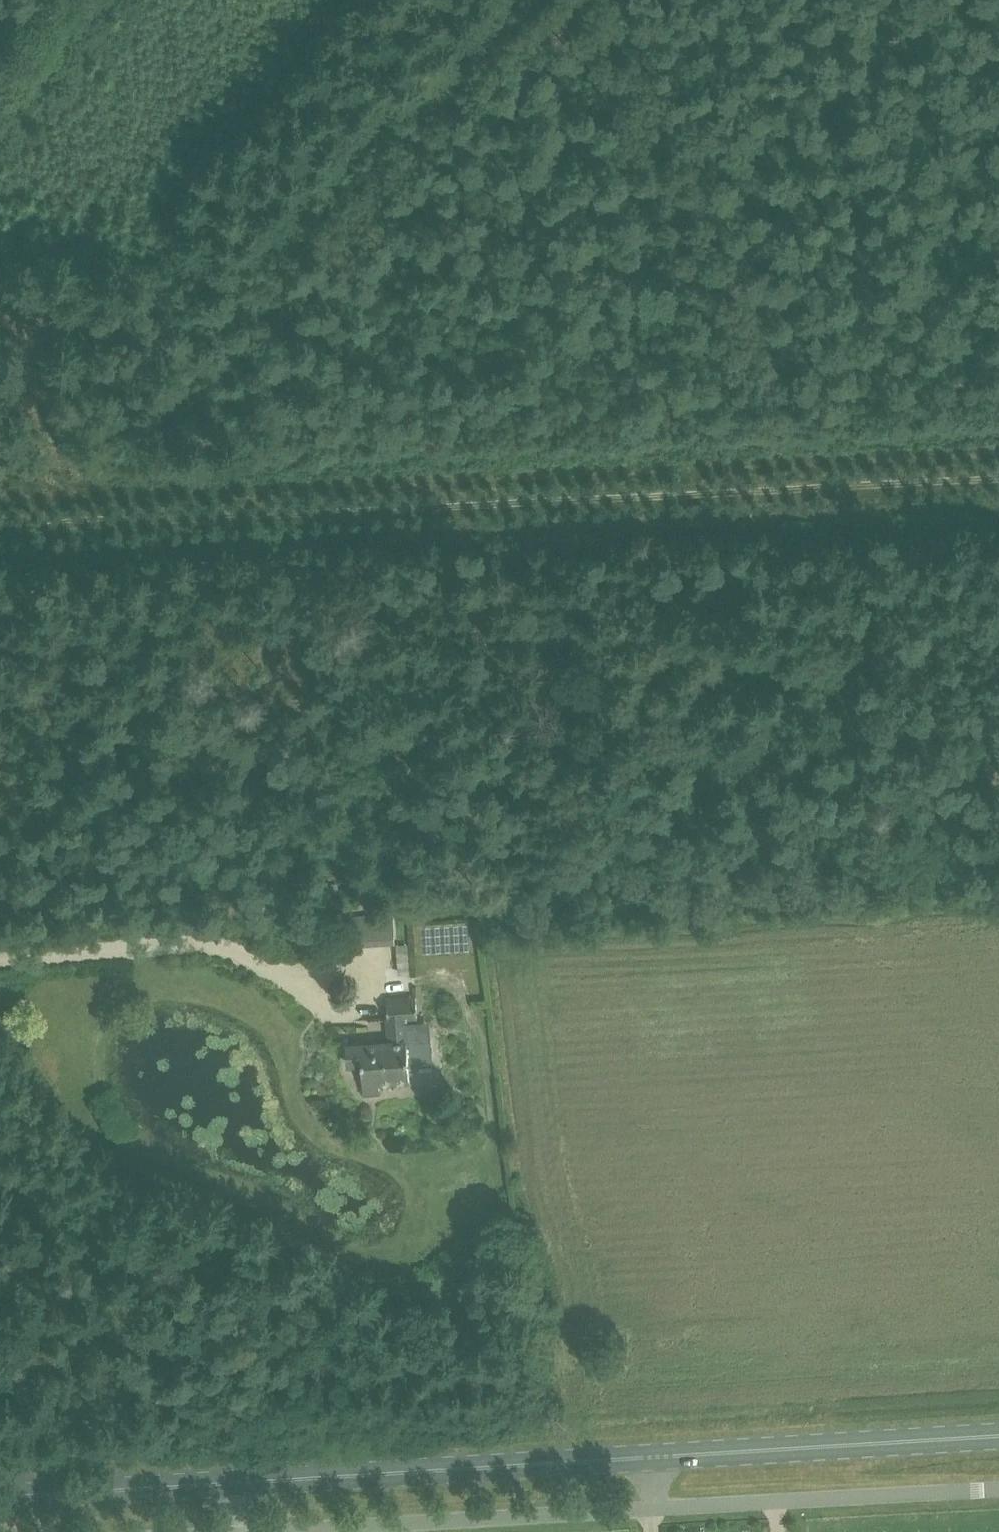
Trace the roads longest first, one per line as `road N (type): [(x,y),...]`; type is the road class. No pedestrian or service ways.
road 1 (track): [(0,534),(998,483)]
road 2 (primary): [(225,1478),(643,1457)]
road 3 (unclassified): [(258,1531),(644,1510)]
road 4 (primary): [(643,1457),(998,1434)]
road 5 (unclassified): [(644,1510),(998,1492)]
road 6 (primary): [(0,1491),(225,1478)]

